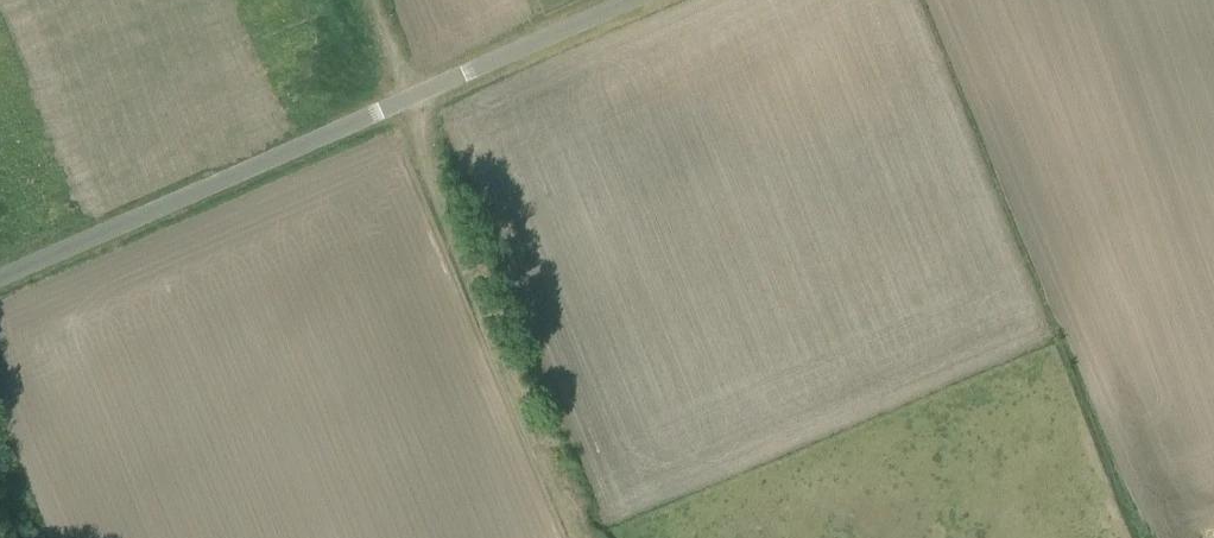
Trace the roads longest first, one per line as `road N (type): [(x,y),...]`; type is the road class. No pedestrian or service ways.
road 1 (track): [(575,537),(418,129),(413,96)]
road 2 (unclassified): [(413,96),(0,278)]
road 3 (unclassified): [(624,0),(413,96)]

